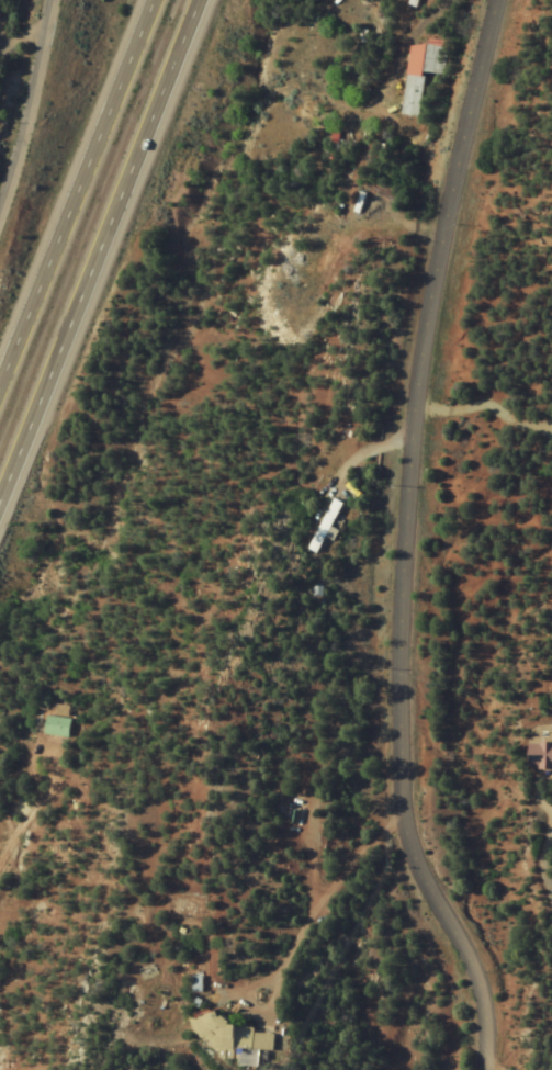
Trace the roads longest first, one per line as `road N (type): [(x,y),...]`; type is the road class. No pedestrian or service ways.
road 1 (residential): [(469,1069),(466,976),(395,831),(387,718),(416,296),(481,0)]
road 2 (motorway): [(0,517),(198,0)]
road 3 (motorway): [(159,0),(0,401)]
road 4 (residential): [(0,159),(41,0)]

